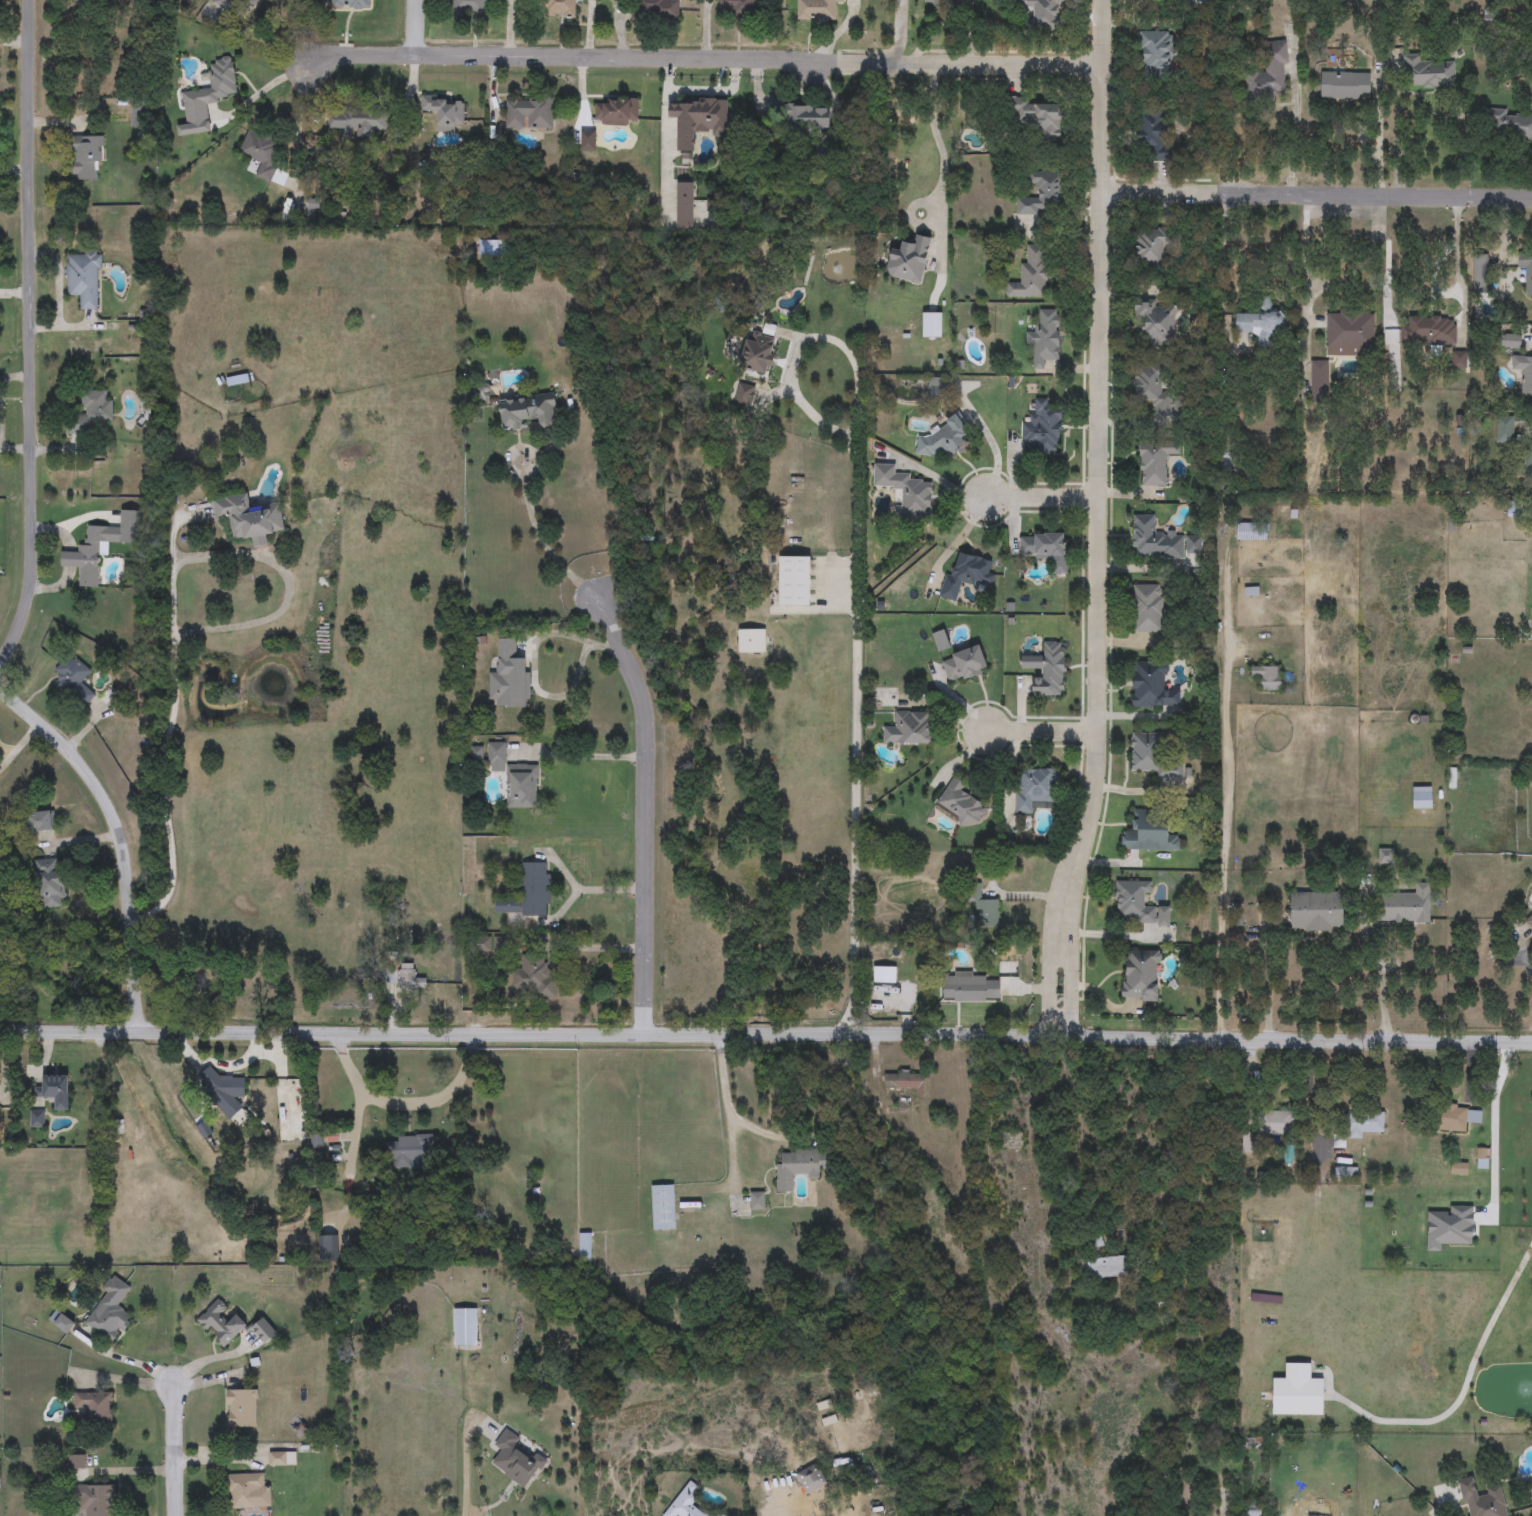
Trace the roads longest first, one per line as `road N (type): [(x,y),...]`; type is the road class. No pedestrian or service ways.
road 1 (tertiary): [(0,1030),(1531,1040)]
road 2 (residential): [(1102,0),(1100,772),(1072,891),(1064,1033)]
road 3 (residential): [(306,68),(331,55),(1101,65)]
road 4 (residential): [(27,0),(29,582),(24,614),(0,662)]
road 5 (residential): [(646,1035),(643,701),(601,596)]
road 6 (residential): [(1531,196),(1102,190)]
road 7 (residential): [(0,689),(90,778),(109,808),(124,860),(133,1029)]
road 8 (residential): [(173,1388),(175,1515)]

